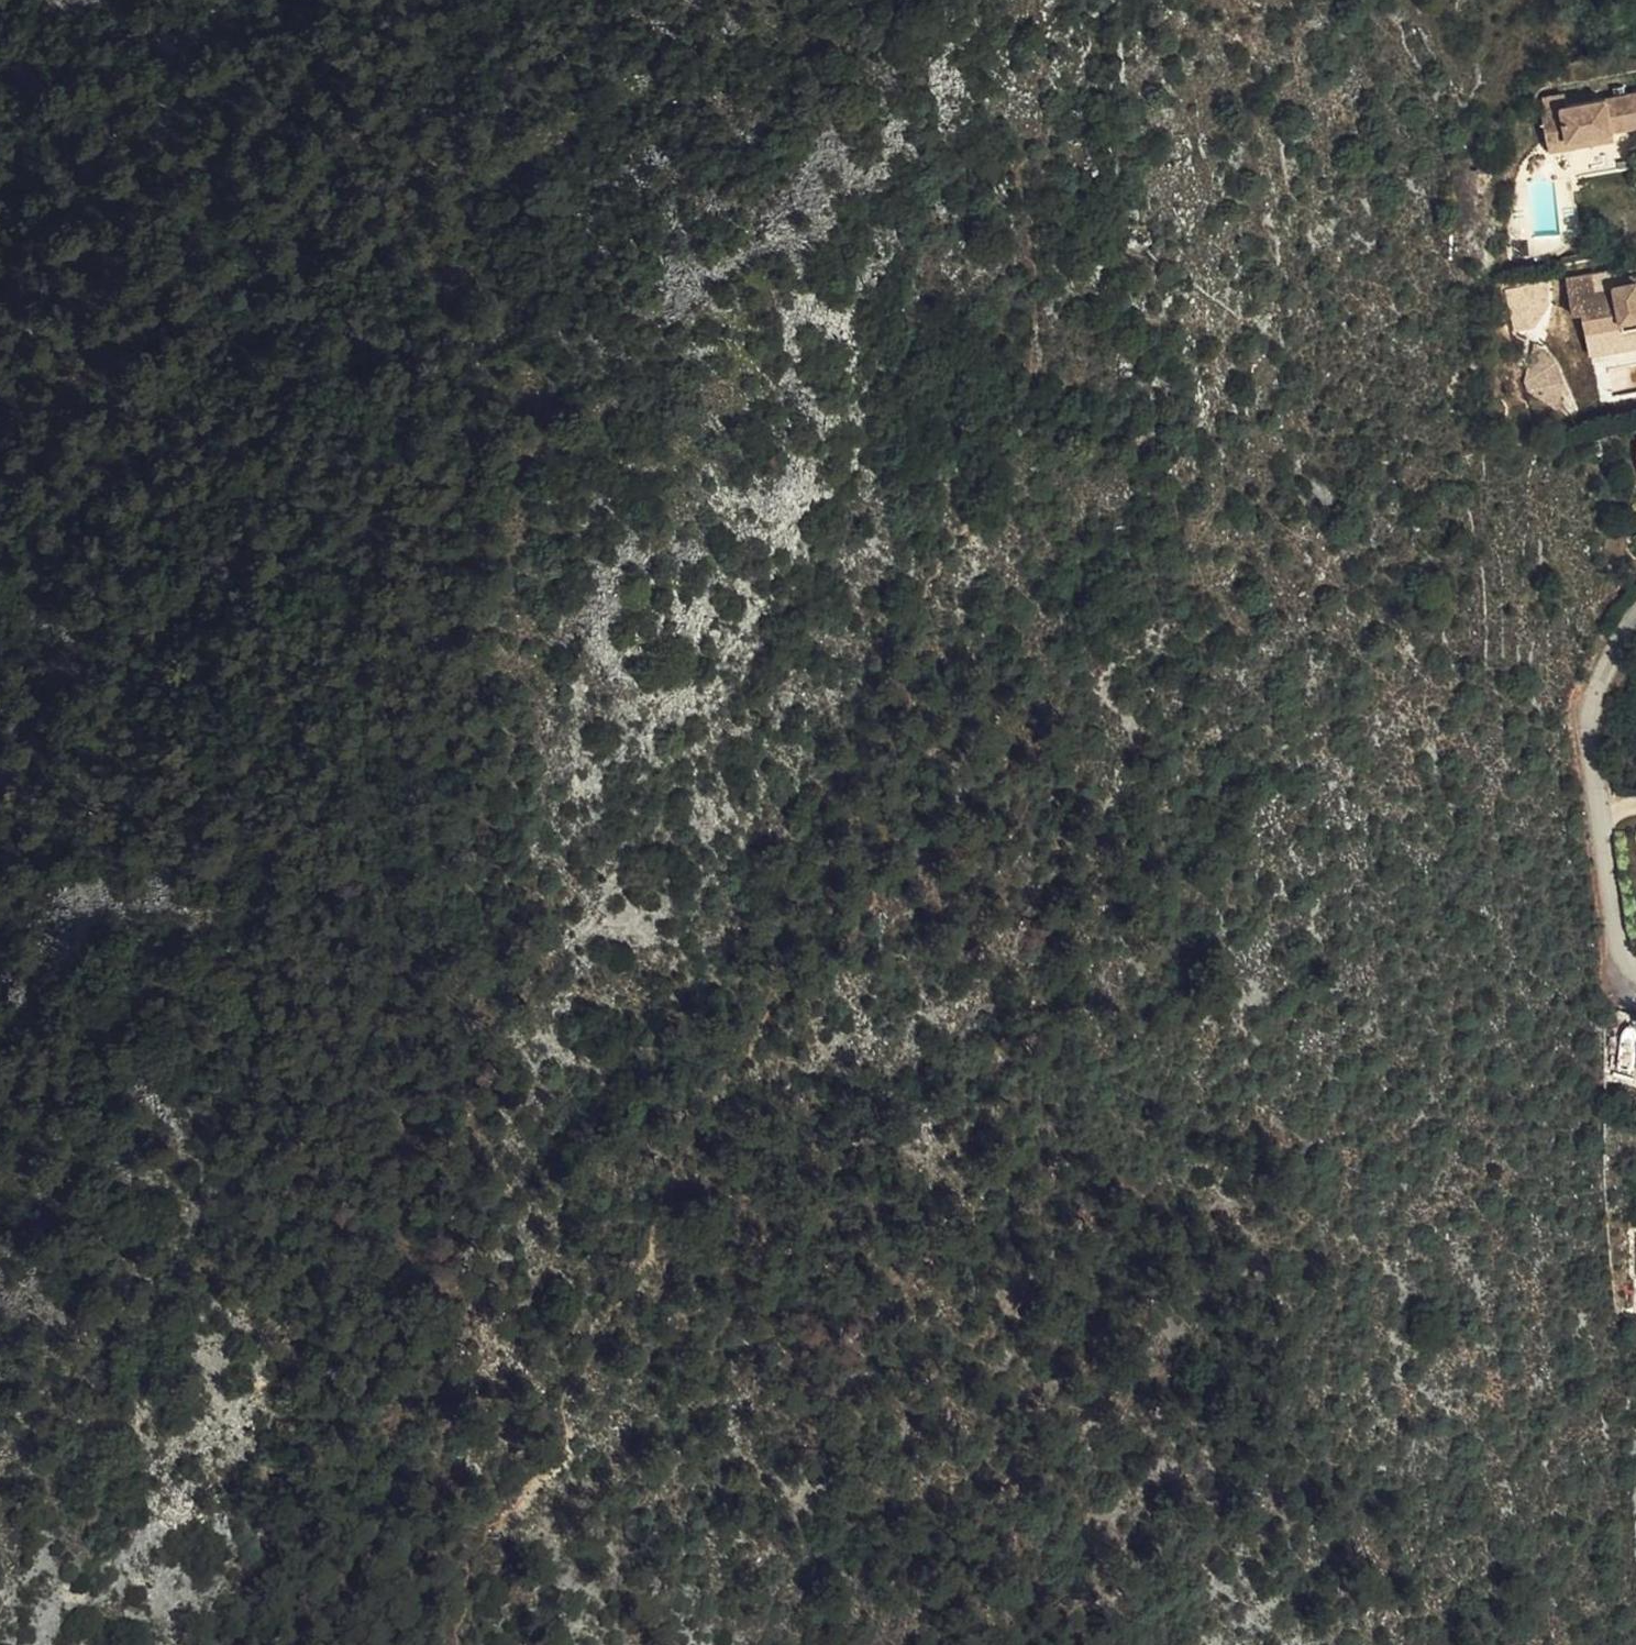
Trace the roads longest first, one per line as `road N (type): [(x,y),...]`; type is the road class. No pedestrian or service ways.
road 1 (residential): [(1635,973),(1613,930),(1588,715),(1609,655),(1635,618)]

